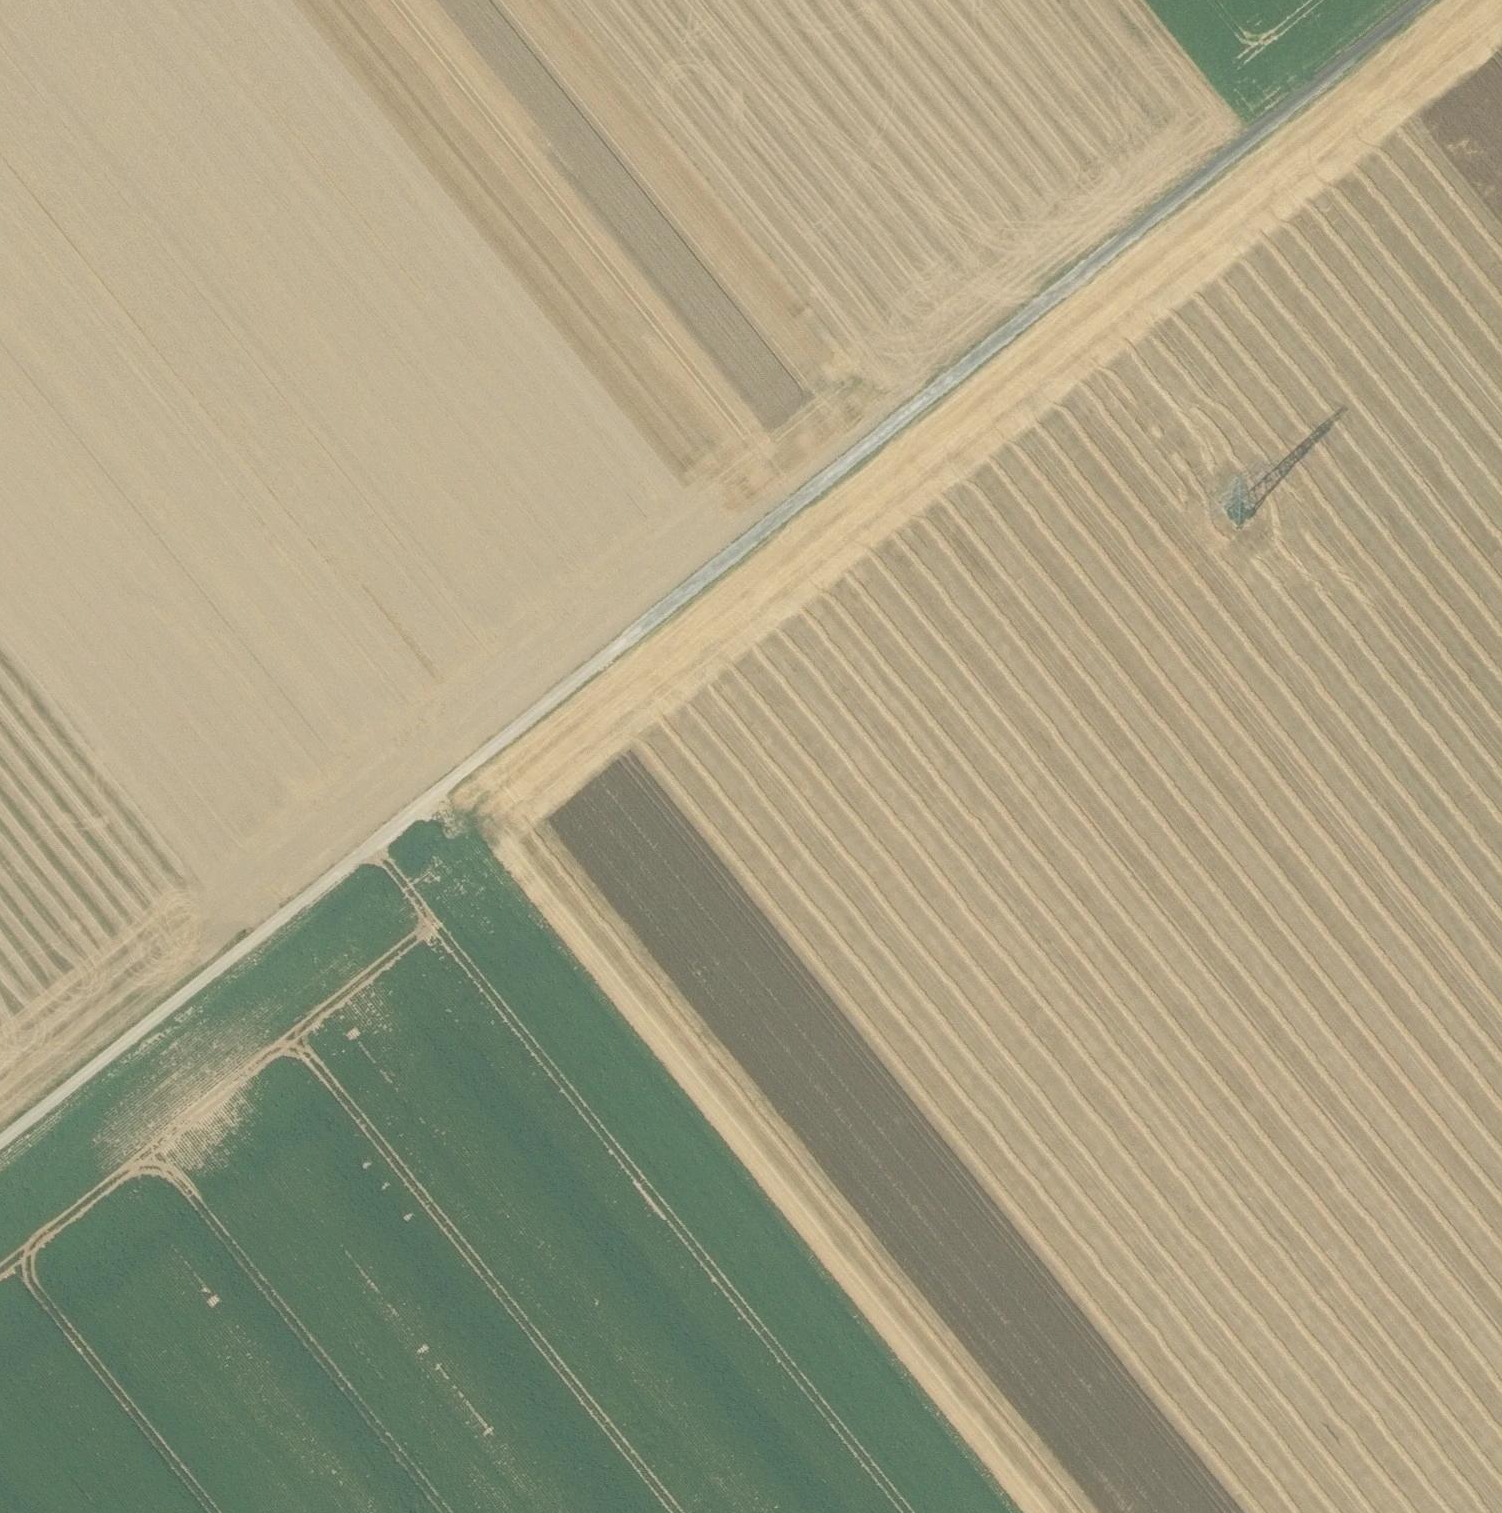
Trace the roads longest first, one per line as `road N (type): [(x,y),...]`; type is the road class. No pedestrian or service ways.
road 1 (track): [(1425,0),(0,1145)]

